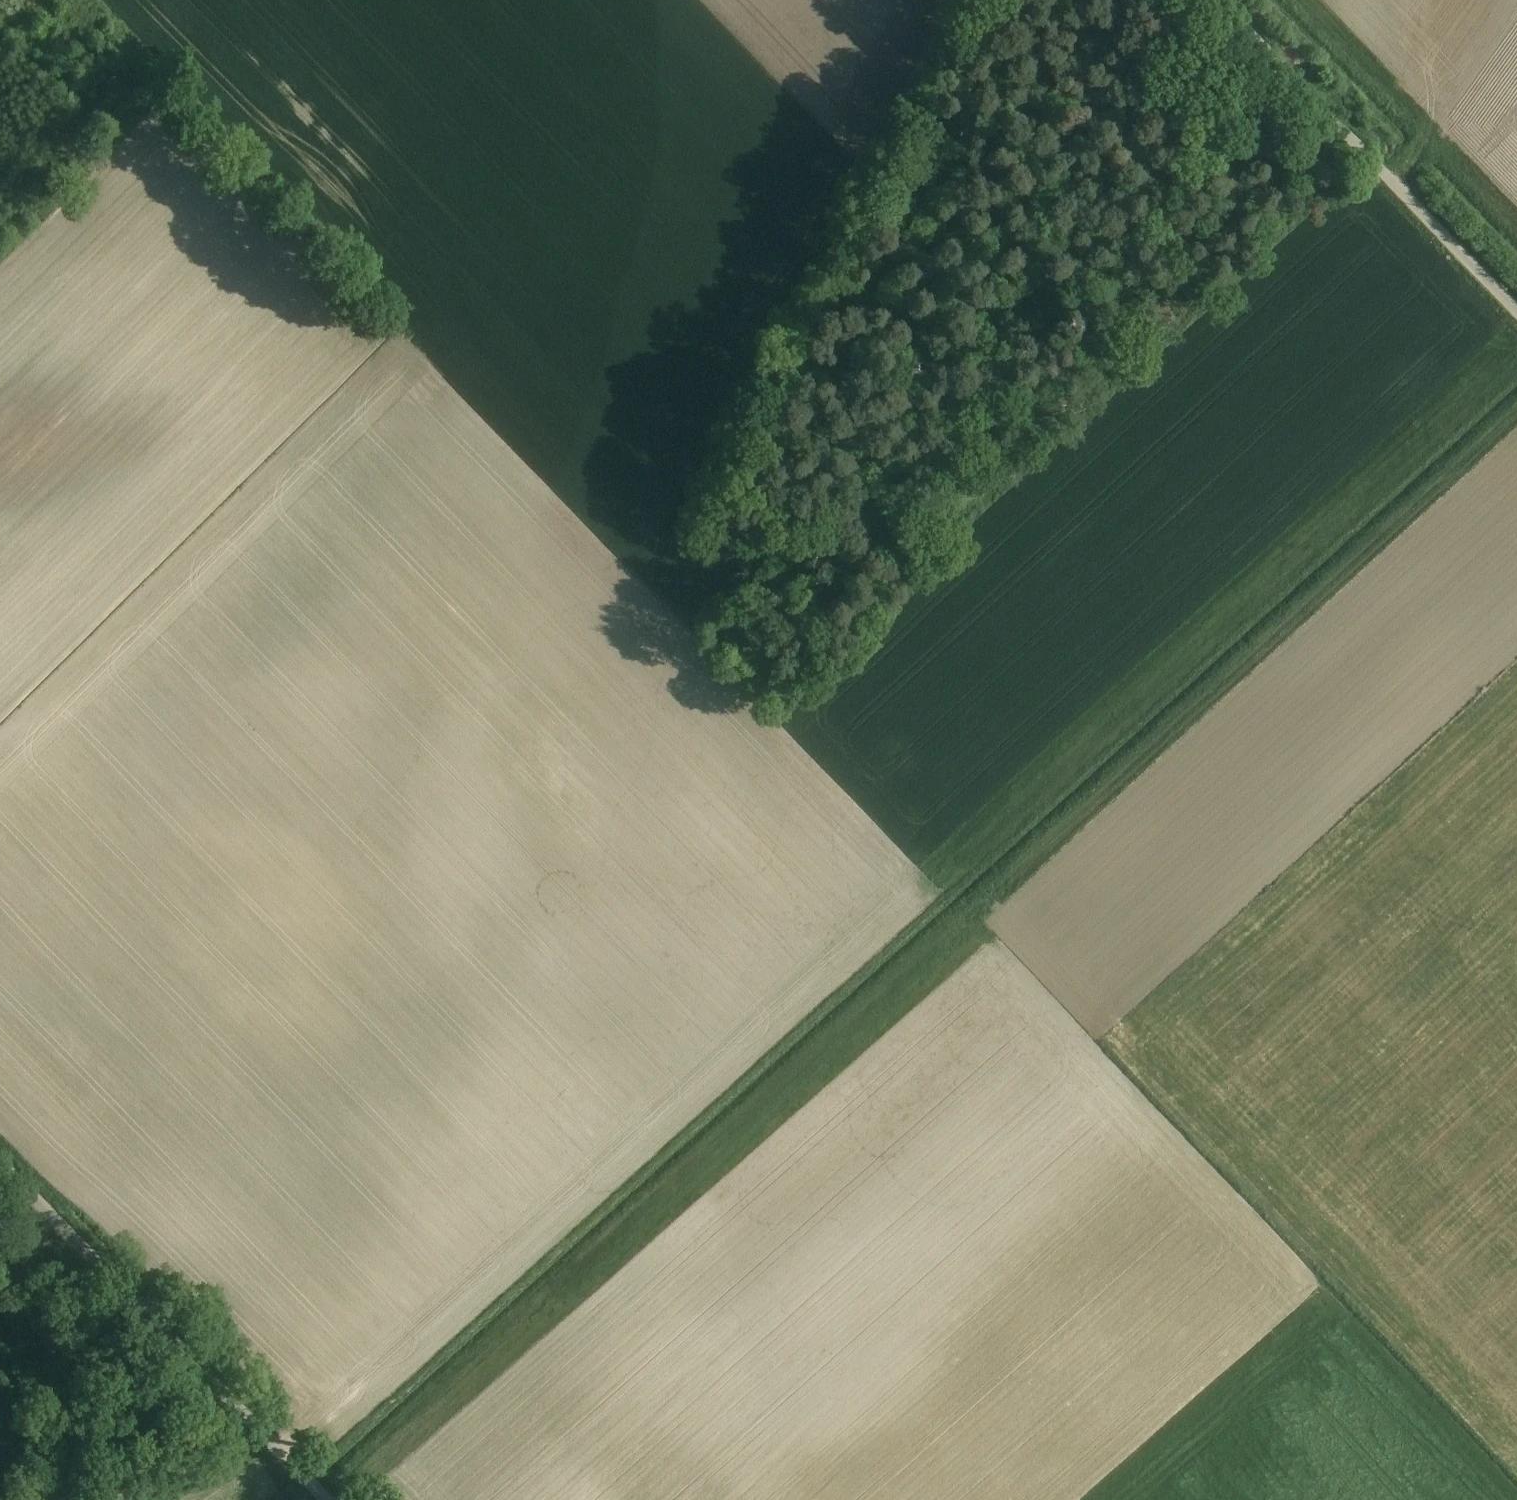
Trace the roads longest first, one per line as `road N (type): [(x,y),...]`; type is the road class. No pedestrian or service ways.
road 1 (unclassified): [(338,1499),(0,1150)]
road 2 (track): [(1516,297),(1234,0)]

